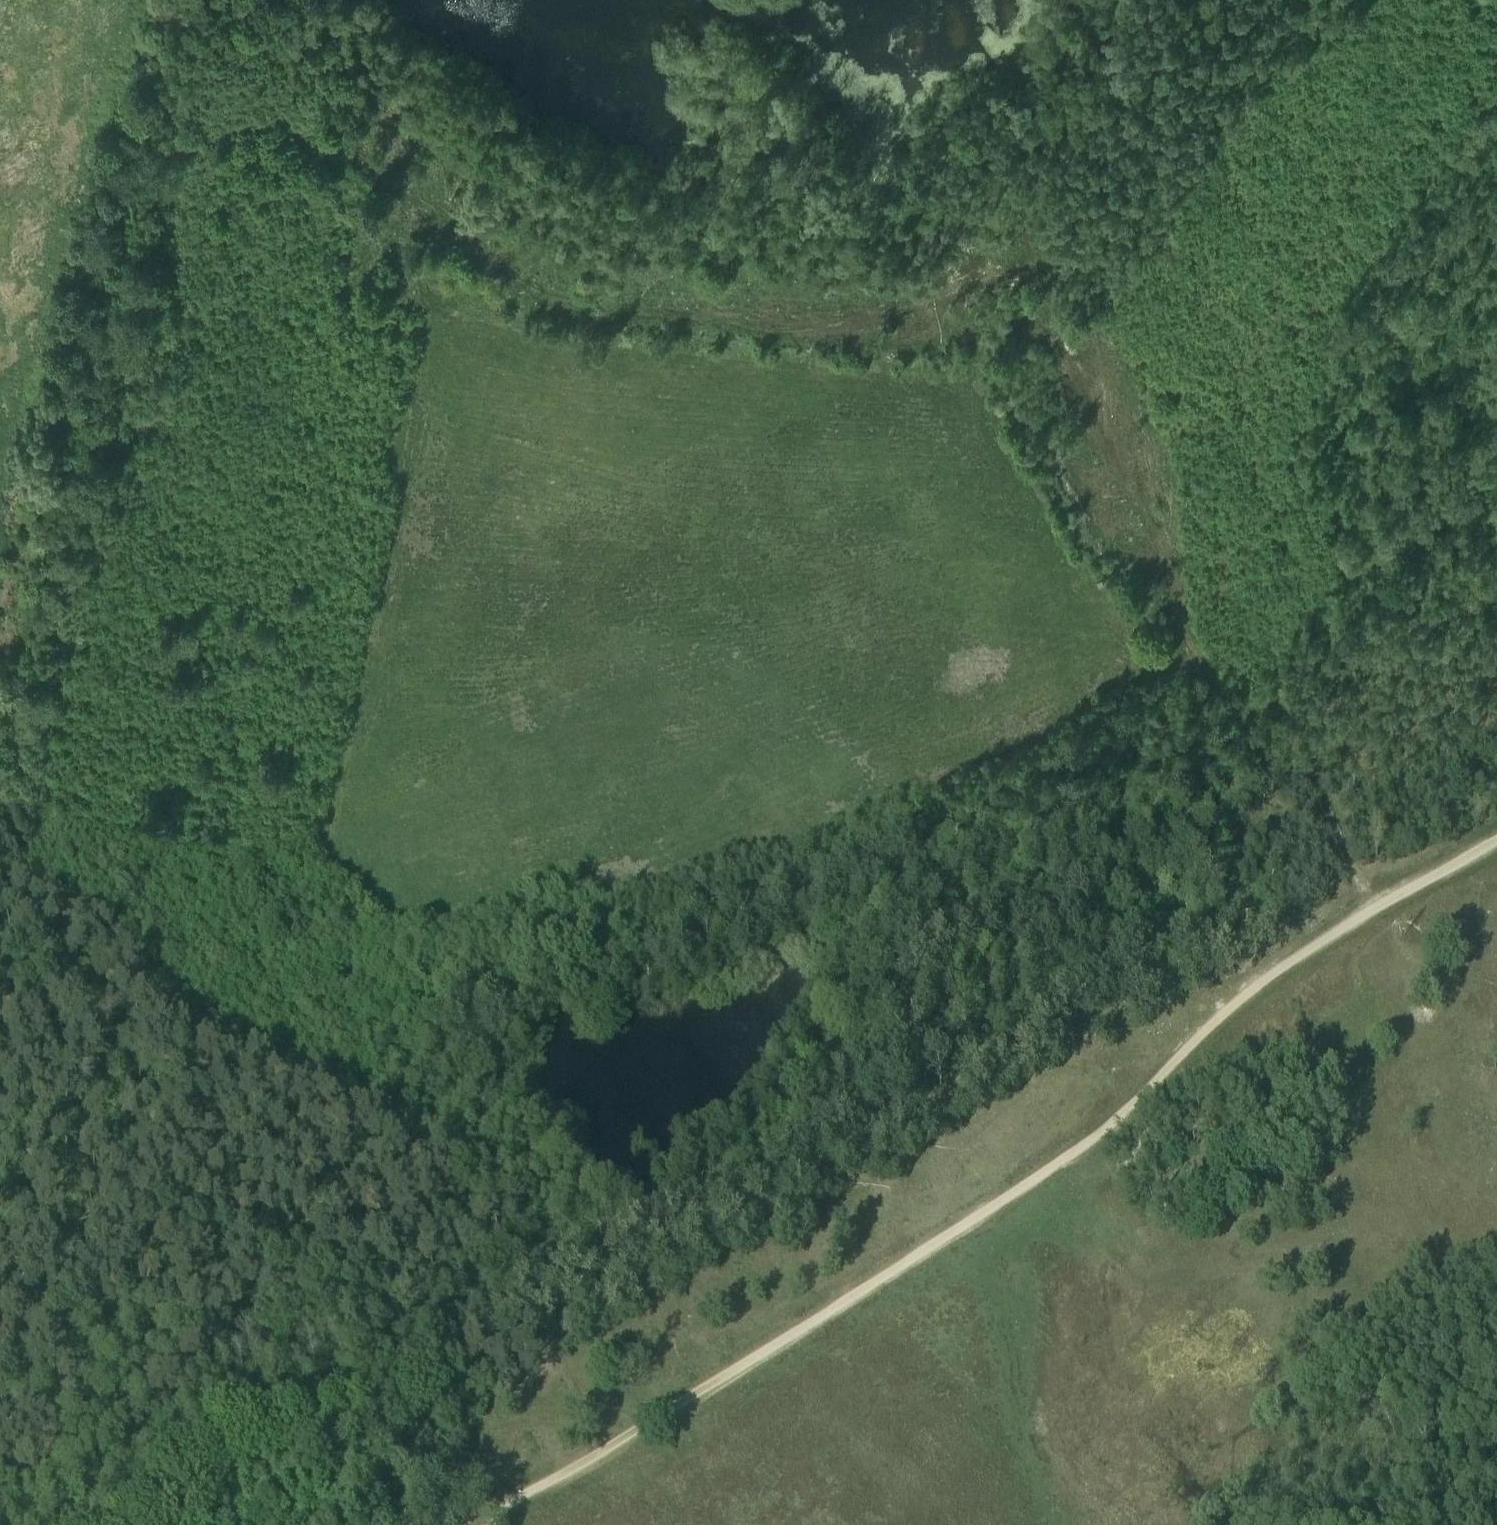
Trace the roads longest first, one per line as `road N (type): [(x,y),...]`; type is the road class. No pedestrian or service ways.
road 1 (track): [(498,1524),(1044,1184),(1282,980),(1496,849)]

